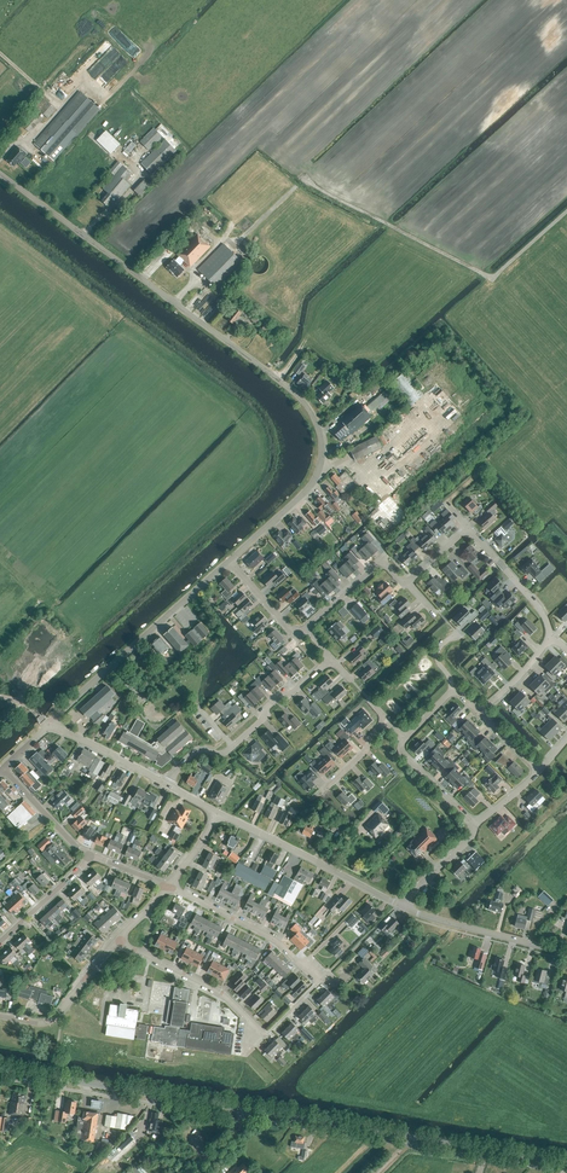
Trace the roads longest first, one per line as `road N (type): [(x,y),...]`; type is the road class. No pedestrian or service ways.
road 1 (tertiary): [(229,561),(313,483),(323,446),(313,412),(0,173)]
road 2 (secondary): [(566,1163),(243,1109)]
road 3 (residential): [(266,1036),(320,980),(269,936),(169,887)]
road 4 (secondary): [(243,1109),(0,1068)]
road 5 (tertiary): [(48,725),(229,561)]
road 6 (residential): [(167,785),(201,749),(225,753),(282,693),(333,659)]
road 7 (residential): [(402,907),(218,813)]
road 8 (residential): [(566,954),(402,907)]
road 9 (track): [(0,162),(58,111),(0,51)]
road 10 (residential): [(0,1016),(52,1021),(118,939)]
road 11 (residential): [(266,1036),(225,996),(144,953)]
road 12 (residential): [(407,584),(382,561),(307,631)]
road 13 (residential): [(167,785),(48,725)]
road 14 (residential): [(0,942),(92,856)]
road 15 (residential): [(92,856),(3,768)]

